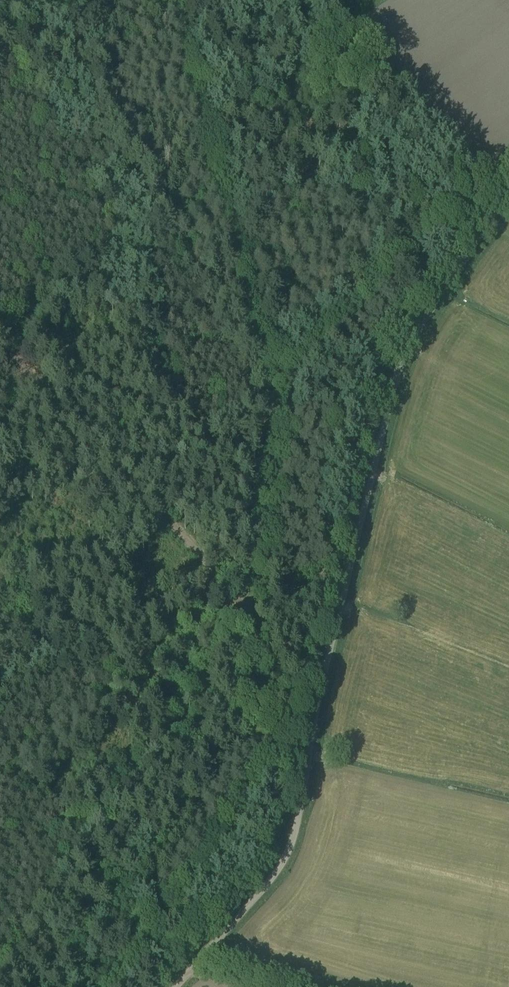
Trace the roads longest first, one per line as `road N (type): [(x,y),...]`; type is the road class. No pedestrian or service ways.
road 1 (track): [(185,0),(288,376),(290,413),(257,584),(173,694),(0,958)]
road 2 (unclassified): [(176,986),(285,858),(399,369),(508,198)]
road 3 (track): [(0,336),(249,593),(260,741),(310,761)]

